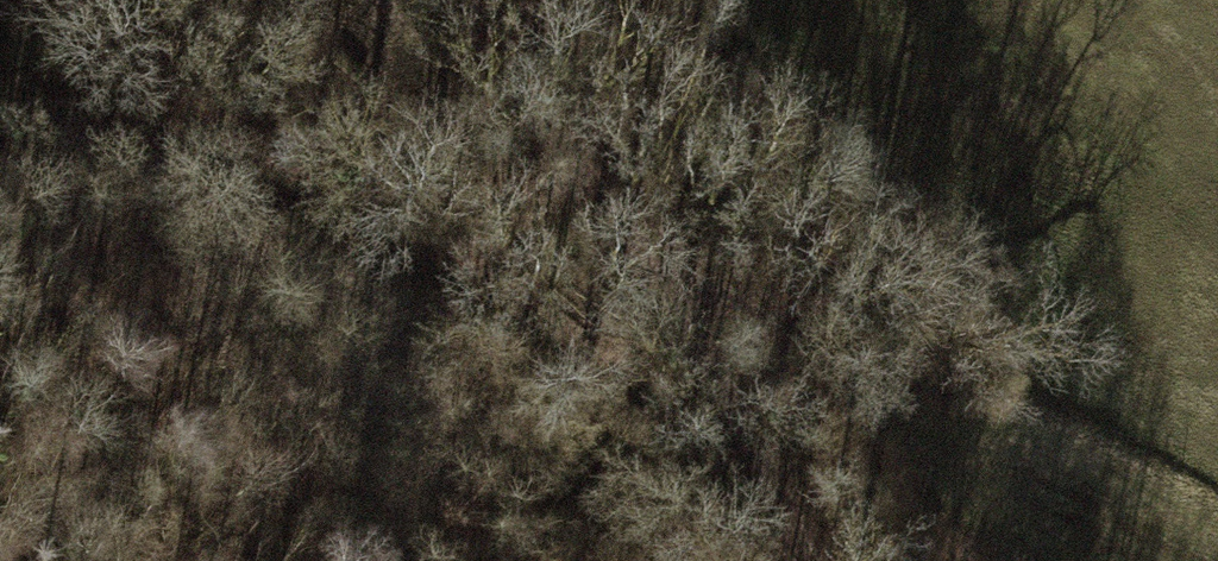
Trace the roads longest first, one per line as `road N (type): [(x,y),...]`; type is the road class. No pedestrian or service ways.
road 1 (track): [(810,547),(527,302),(230,141),(0,100)]
road 2 (track): [(816,560),(787,492),(469,0)]

